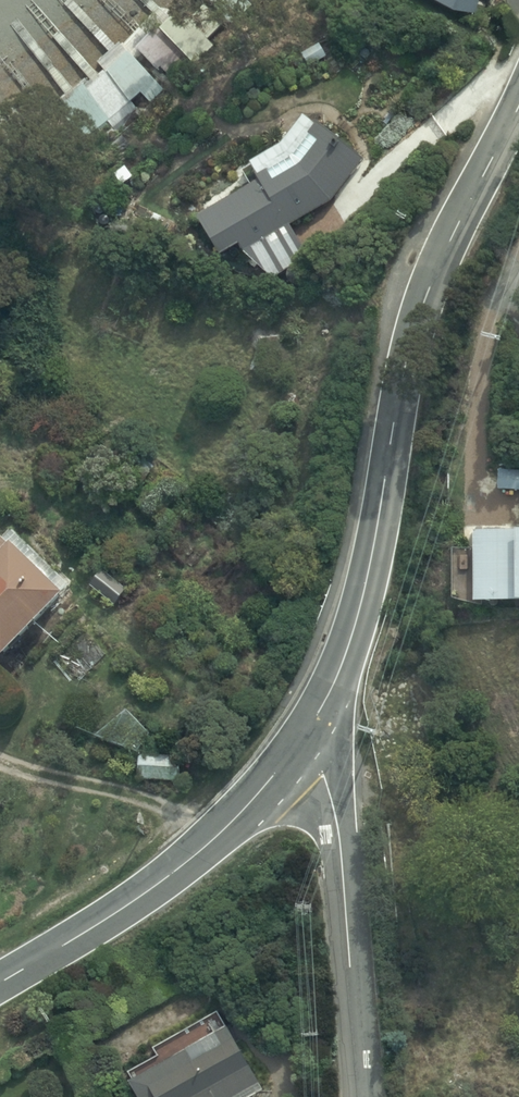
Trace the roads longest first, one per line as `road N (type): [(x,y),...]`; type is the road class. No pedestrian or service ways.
road 1 (tertiary): [(302,741),(357,619),(405,363),(429,284),(518,105)]
road 2 (tertiary): [(0,982),(174,870),(302,741)]
road 3 (unclassified): [(302,741),(324,776),(342,850),(362,1096)]

